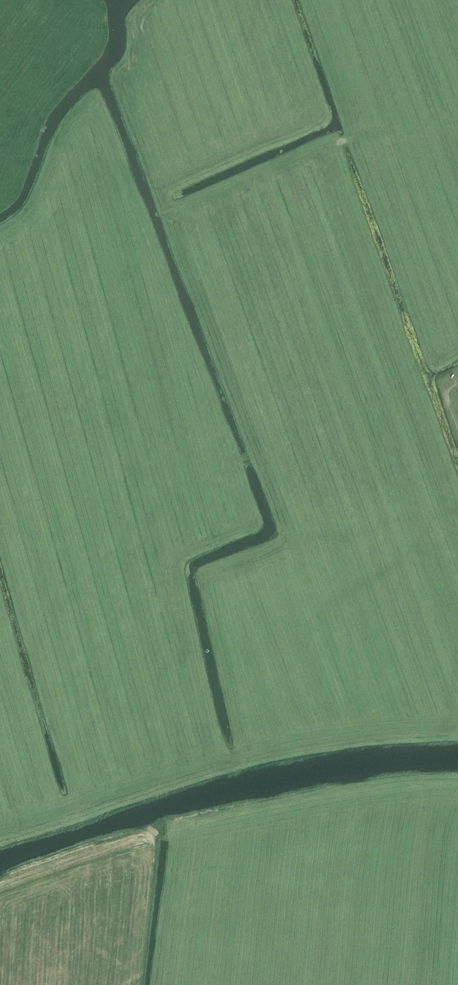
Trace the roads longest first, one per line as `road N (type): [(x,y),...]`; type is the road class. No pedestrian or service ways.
road 1 (track): [(457,502),(334,155),(337,145),(457,121)]

